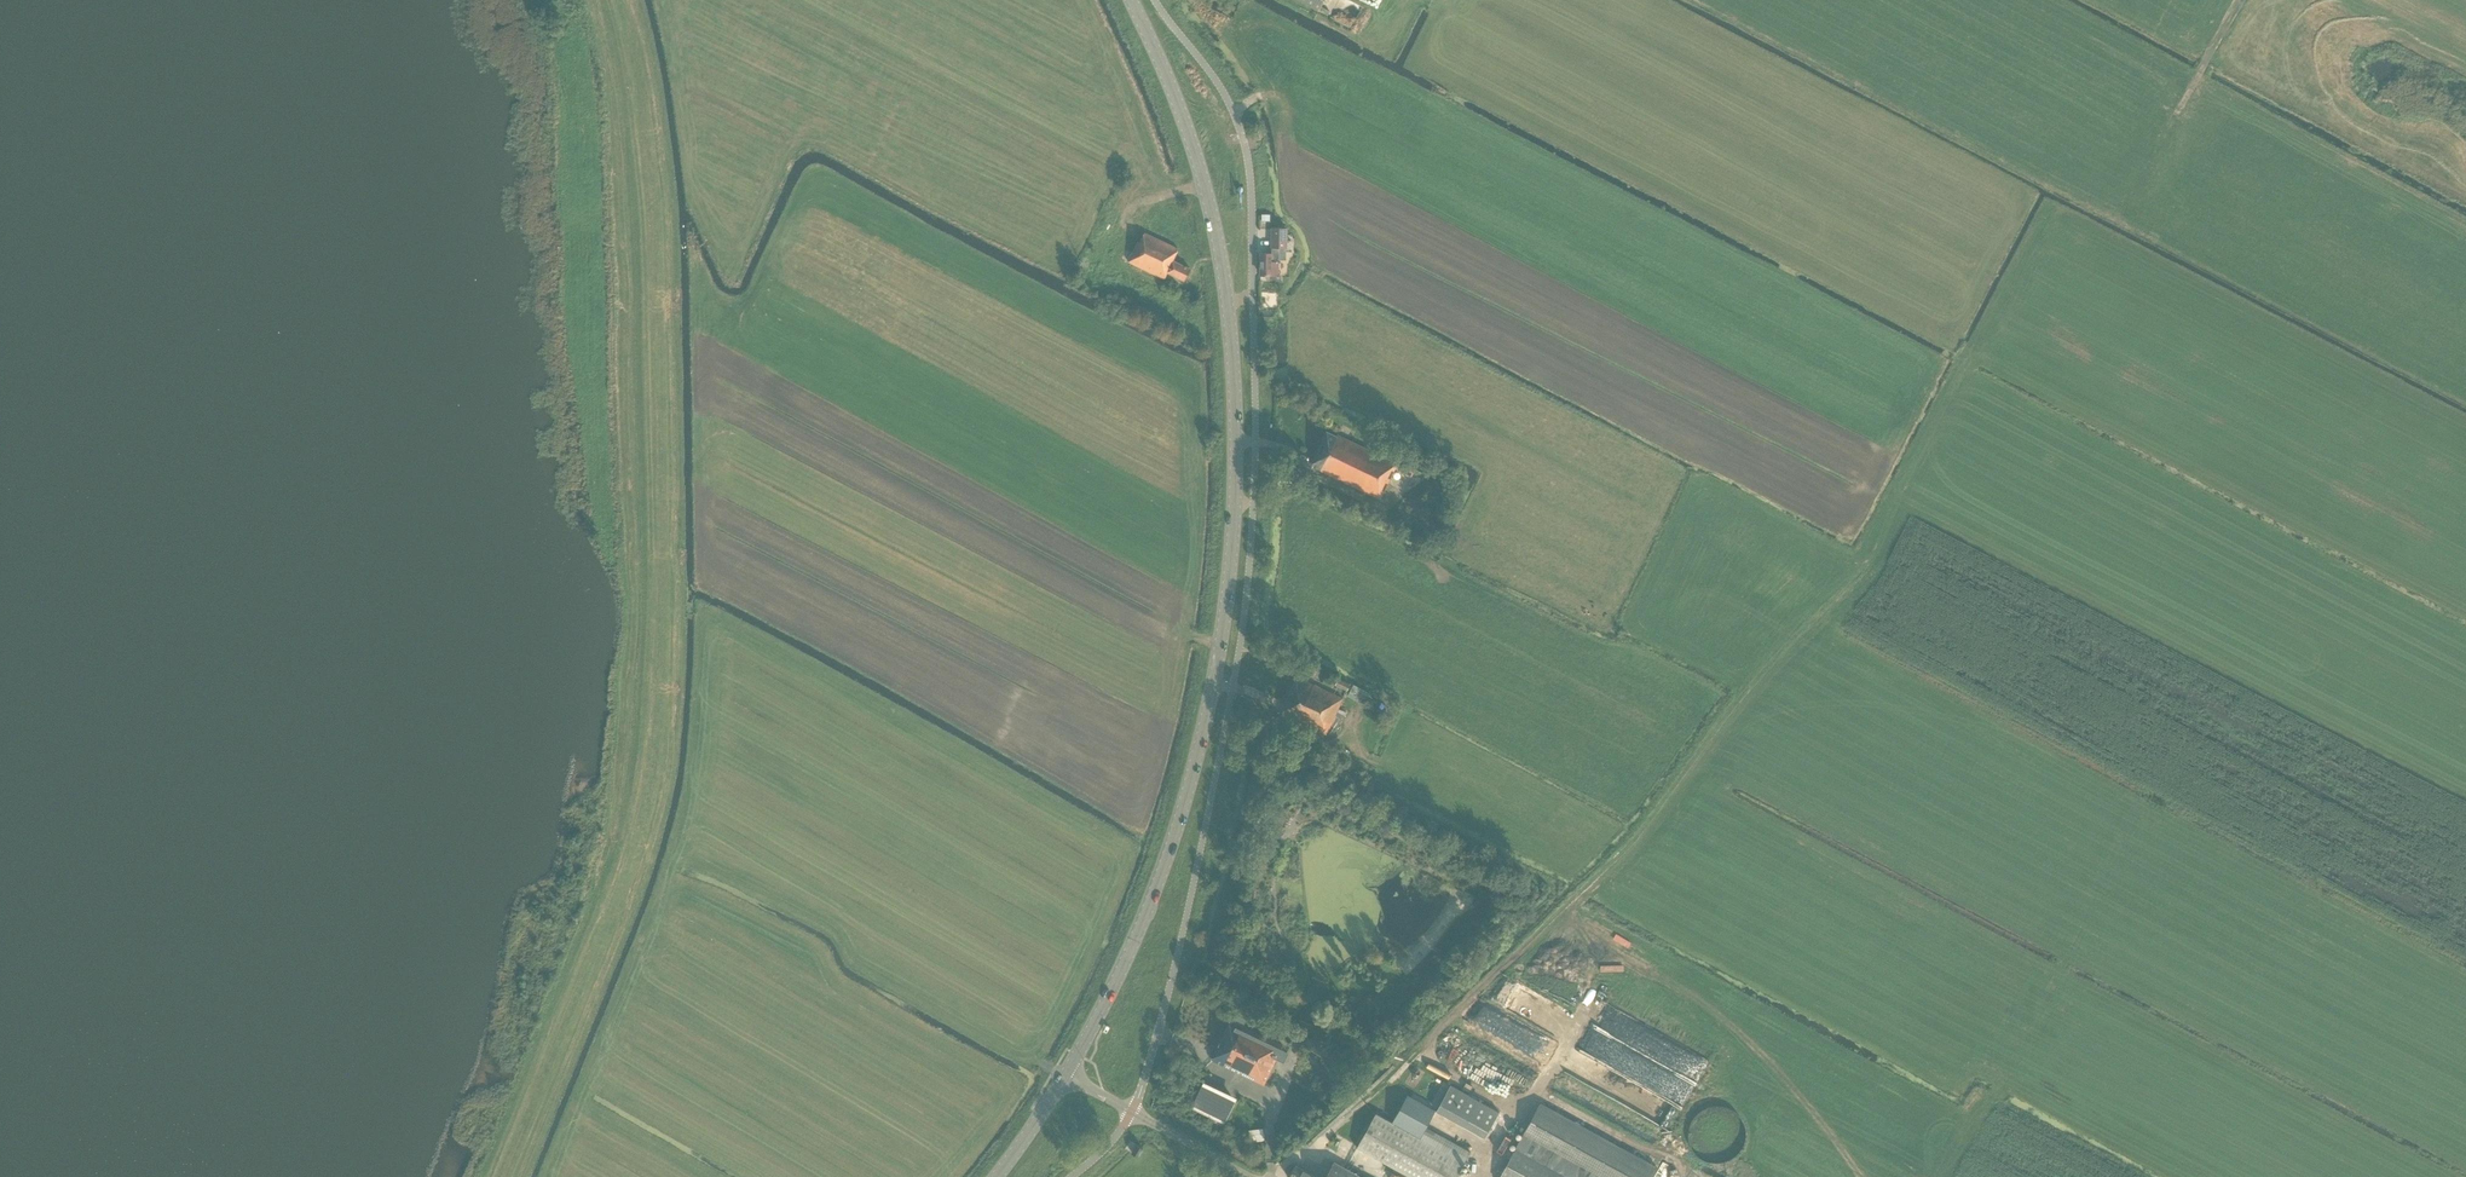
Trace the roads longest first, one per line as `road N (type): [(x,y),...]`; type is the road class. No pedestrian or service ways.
road 1 (secondary): [(1065,1074),(1154,888),(1210,692),(1234,494),(1226,304)]
road 2 (secondary): [(1226,304),(1194,153),(1131,0)]
road 3 (residential): [(1252,293),(1243,146),(1208,73),(1154,0)]
road 4 (unclassified): [(1243,1176),(1132,1112)]
road 5 (secondary): [(997,1176),(1065,1074)]

